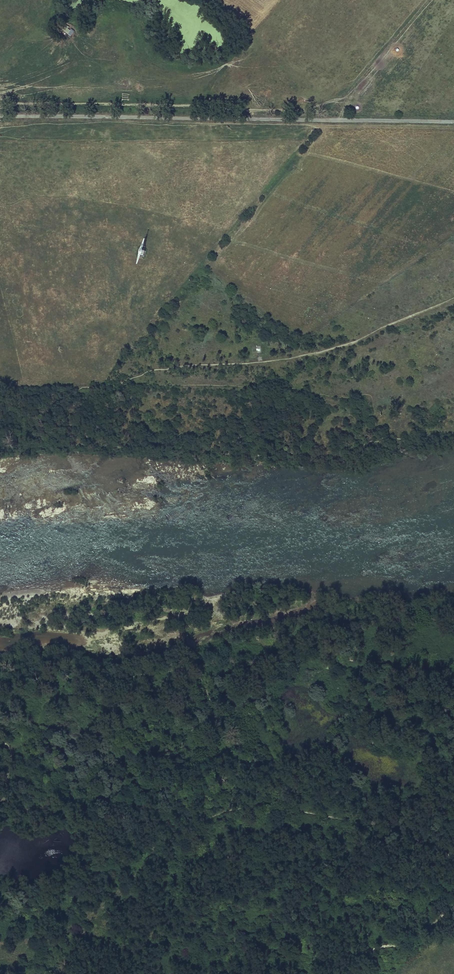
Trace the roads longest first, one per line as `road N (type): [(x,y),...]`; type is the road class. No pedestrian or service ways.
road 1 (unclassified): [(0,117),(453,119)]
road 2 (track): [(160,370),(281,360),(362,339),(453,299)]

